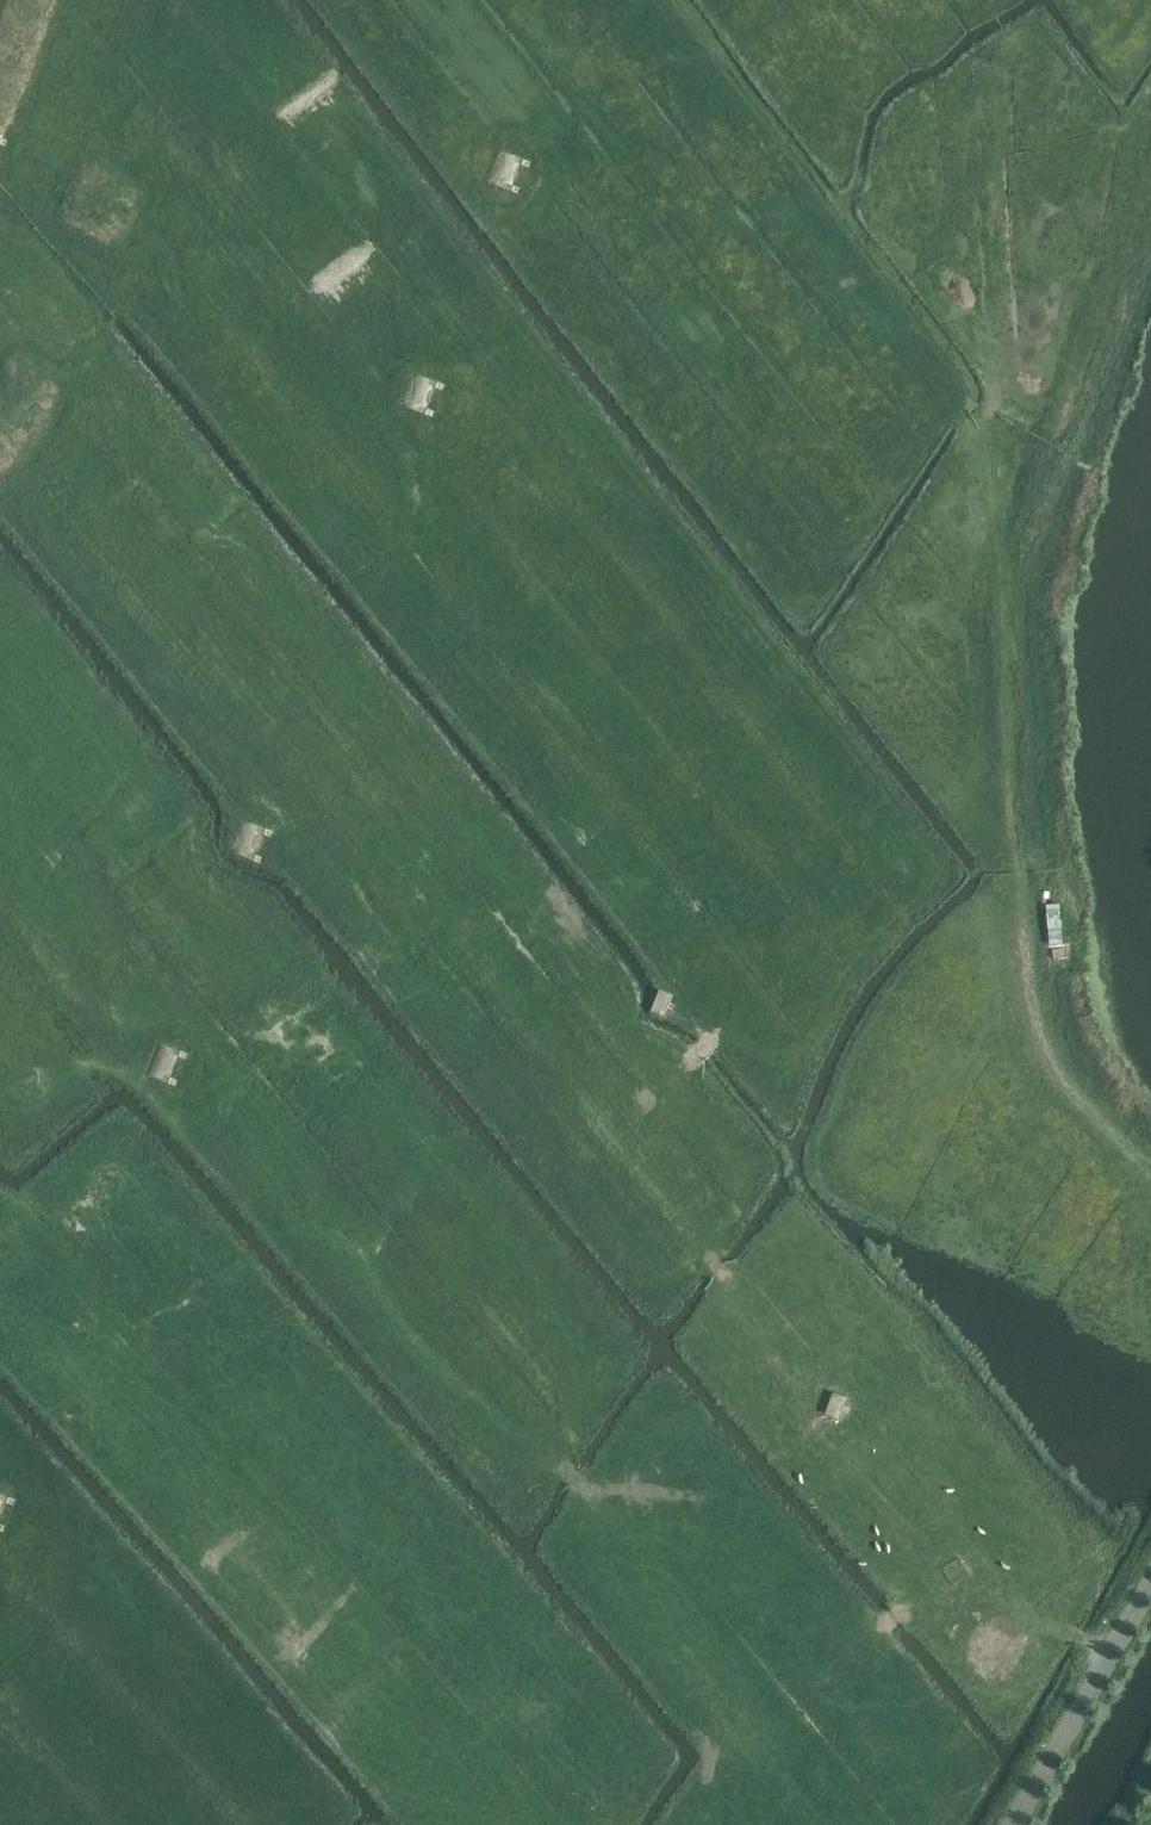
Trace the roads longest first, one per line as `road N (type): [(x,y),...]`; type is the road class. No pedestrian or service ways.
road 1 (tertiary): [(1014,1824),(1150,1590)]

